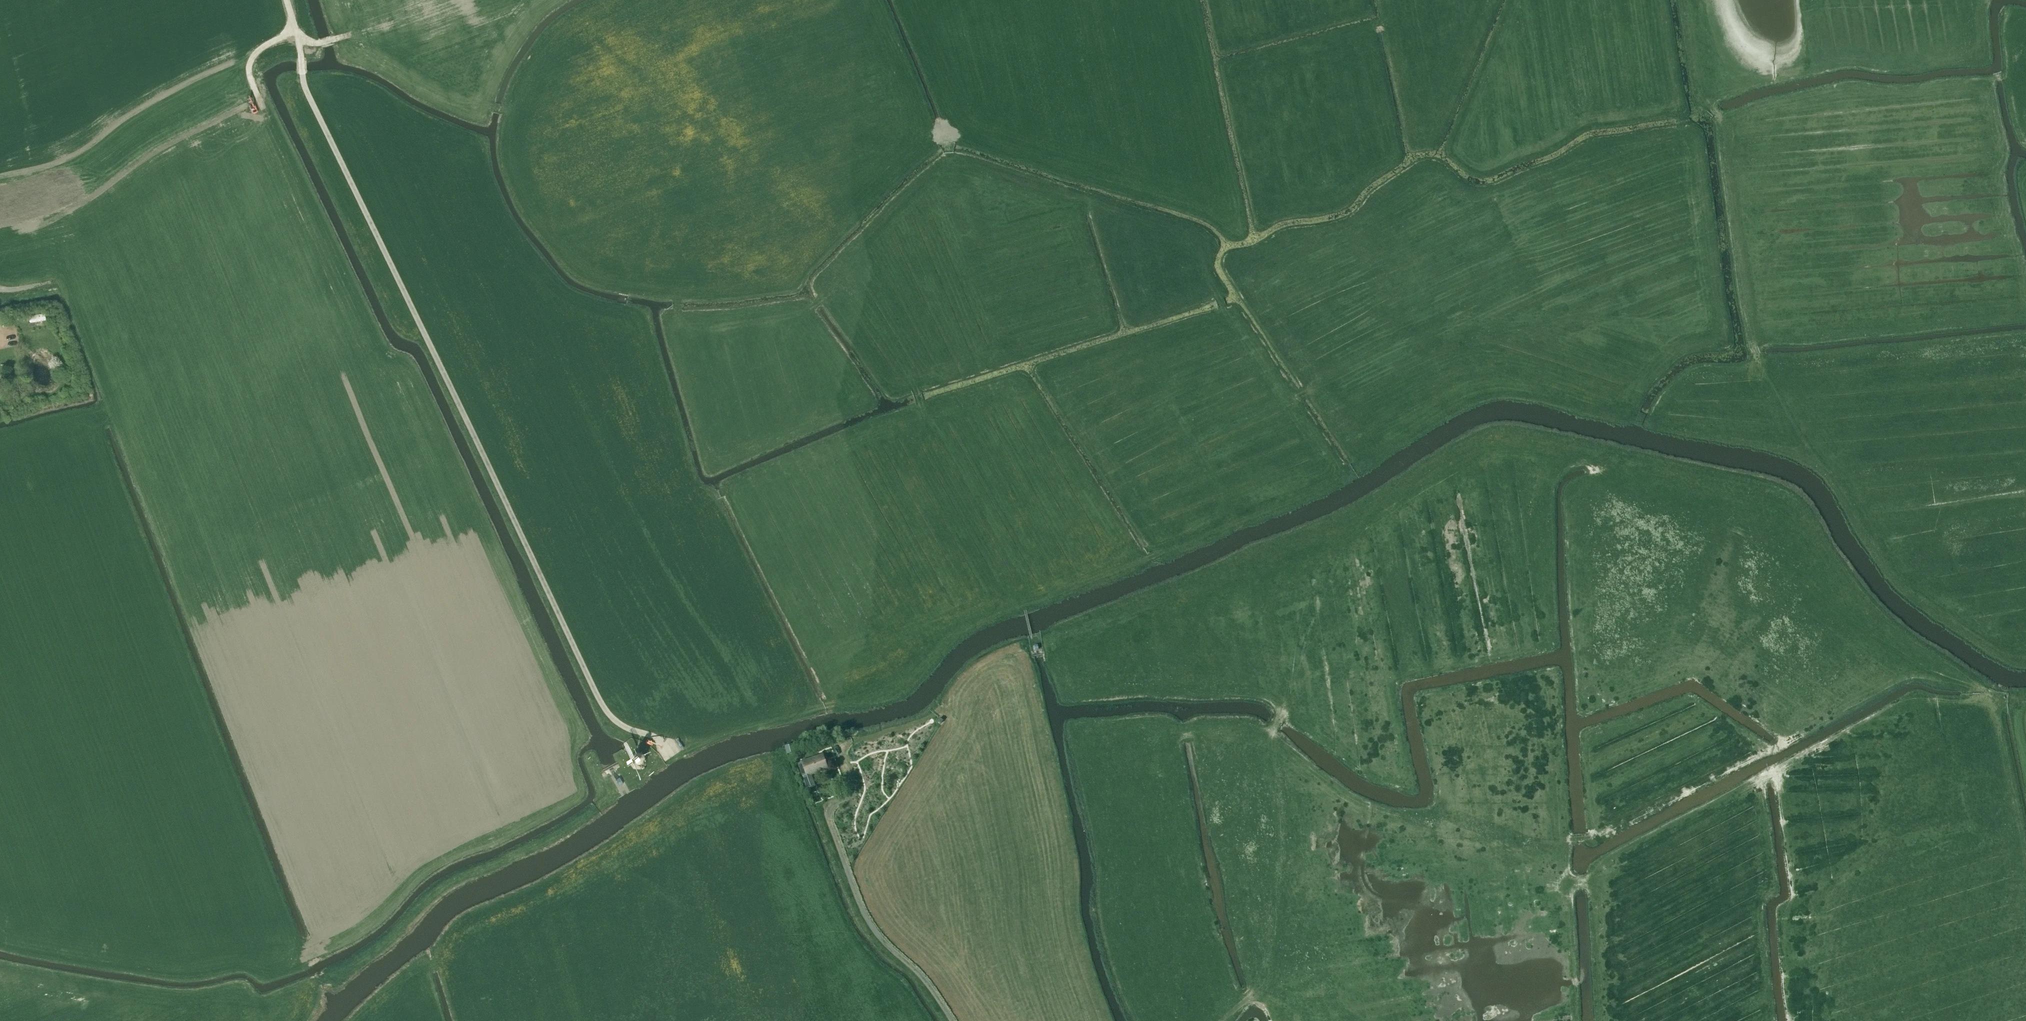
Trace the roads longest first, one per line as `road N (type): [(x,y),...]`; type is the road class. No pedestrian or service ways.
road 1 (unclassified): [(672,754),(603,706),(304,86),(287,0)]
road 2 (track): [(952,1020),(869,920),(822,801)]

